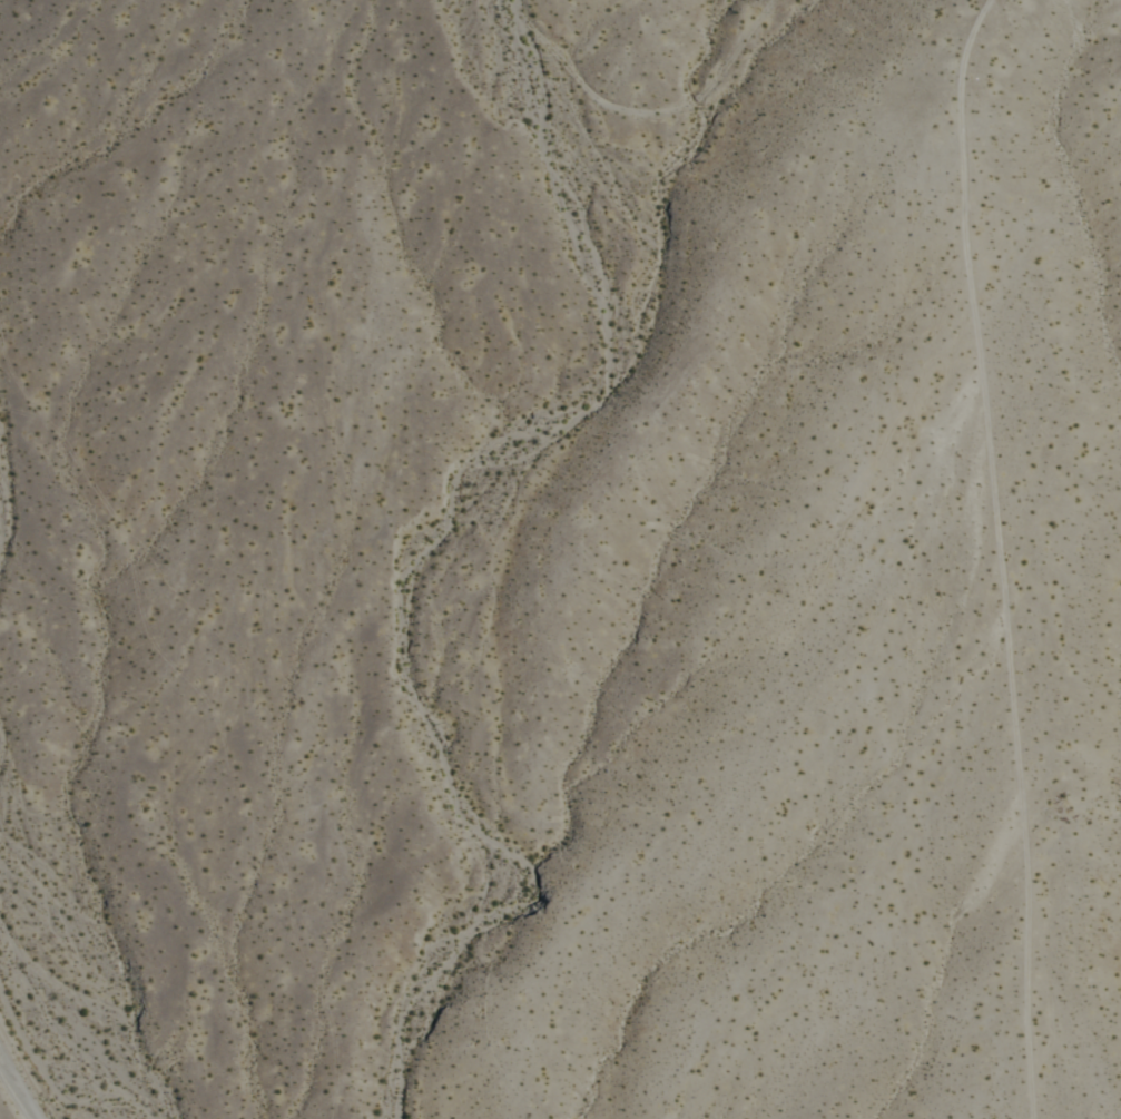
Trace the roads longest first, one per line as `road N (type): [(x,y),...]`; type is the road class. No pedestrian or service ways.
road 1 (track): [(1040,1118),(963,66),(997,0)]

